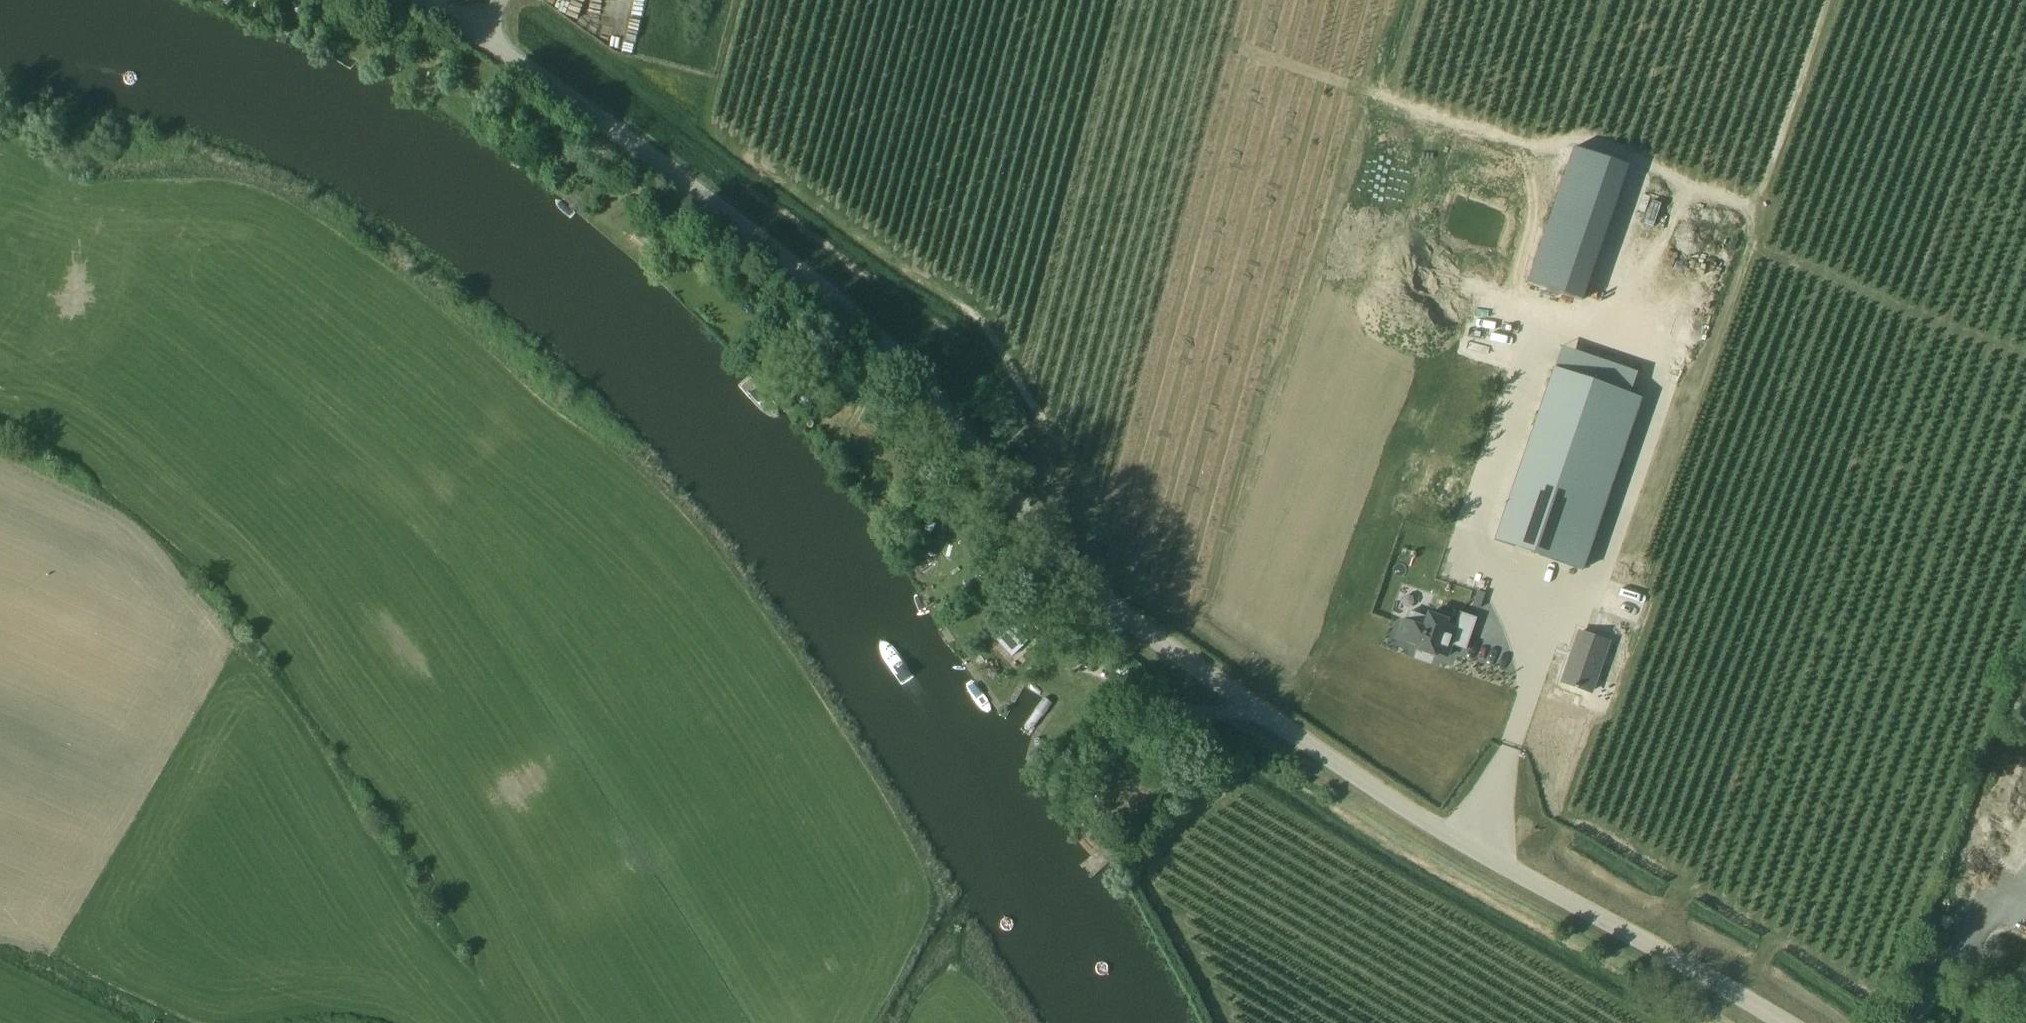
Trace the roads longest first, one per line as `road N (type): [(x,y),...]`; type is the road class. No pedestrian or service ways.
road 1 (unclassified): [(1782,1022),(1453,839),(1161,647),(1062,562),(917,379),(826,294),(423,0)]

